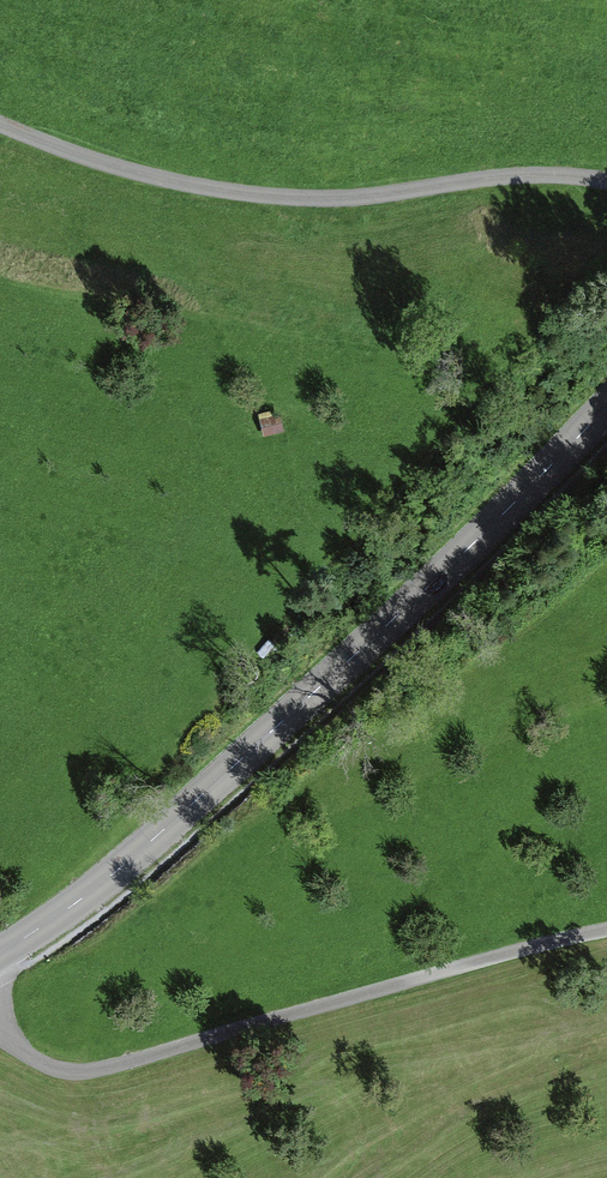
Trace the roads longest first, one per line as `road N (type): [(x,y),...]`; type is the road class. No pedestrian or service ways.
road 1 (tertiary): [(0,955),(160,836),(606,405)]
road 2 (track): [(606,931),(85,1071),(55,1069),(0,1028)]
road 3 (track): [(0,124),(68,151),(250,195),(380,196),(540,175),(606,181)]

